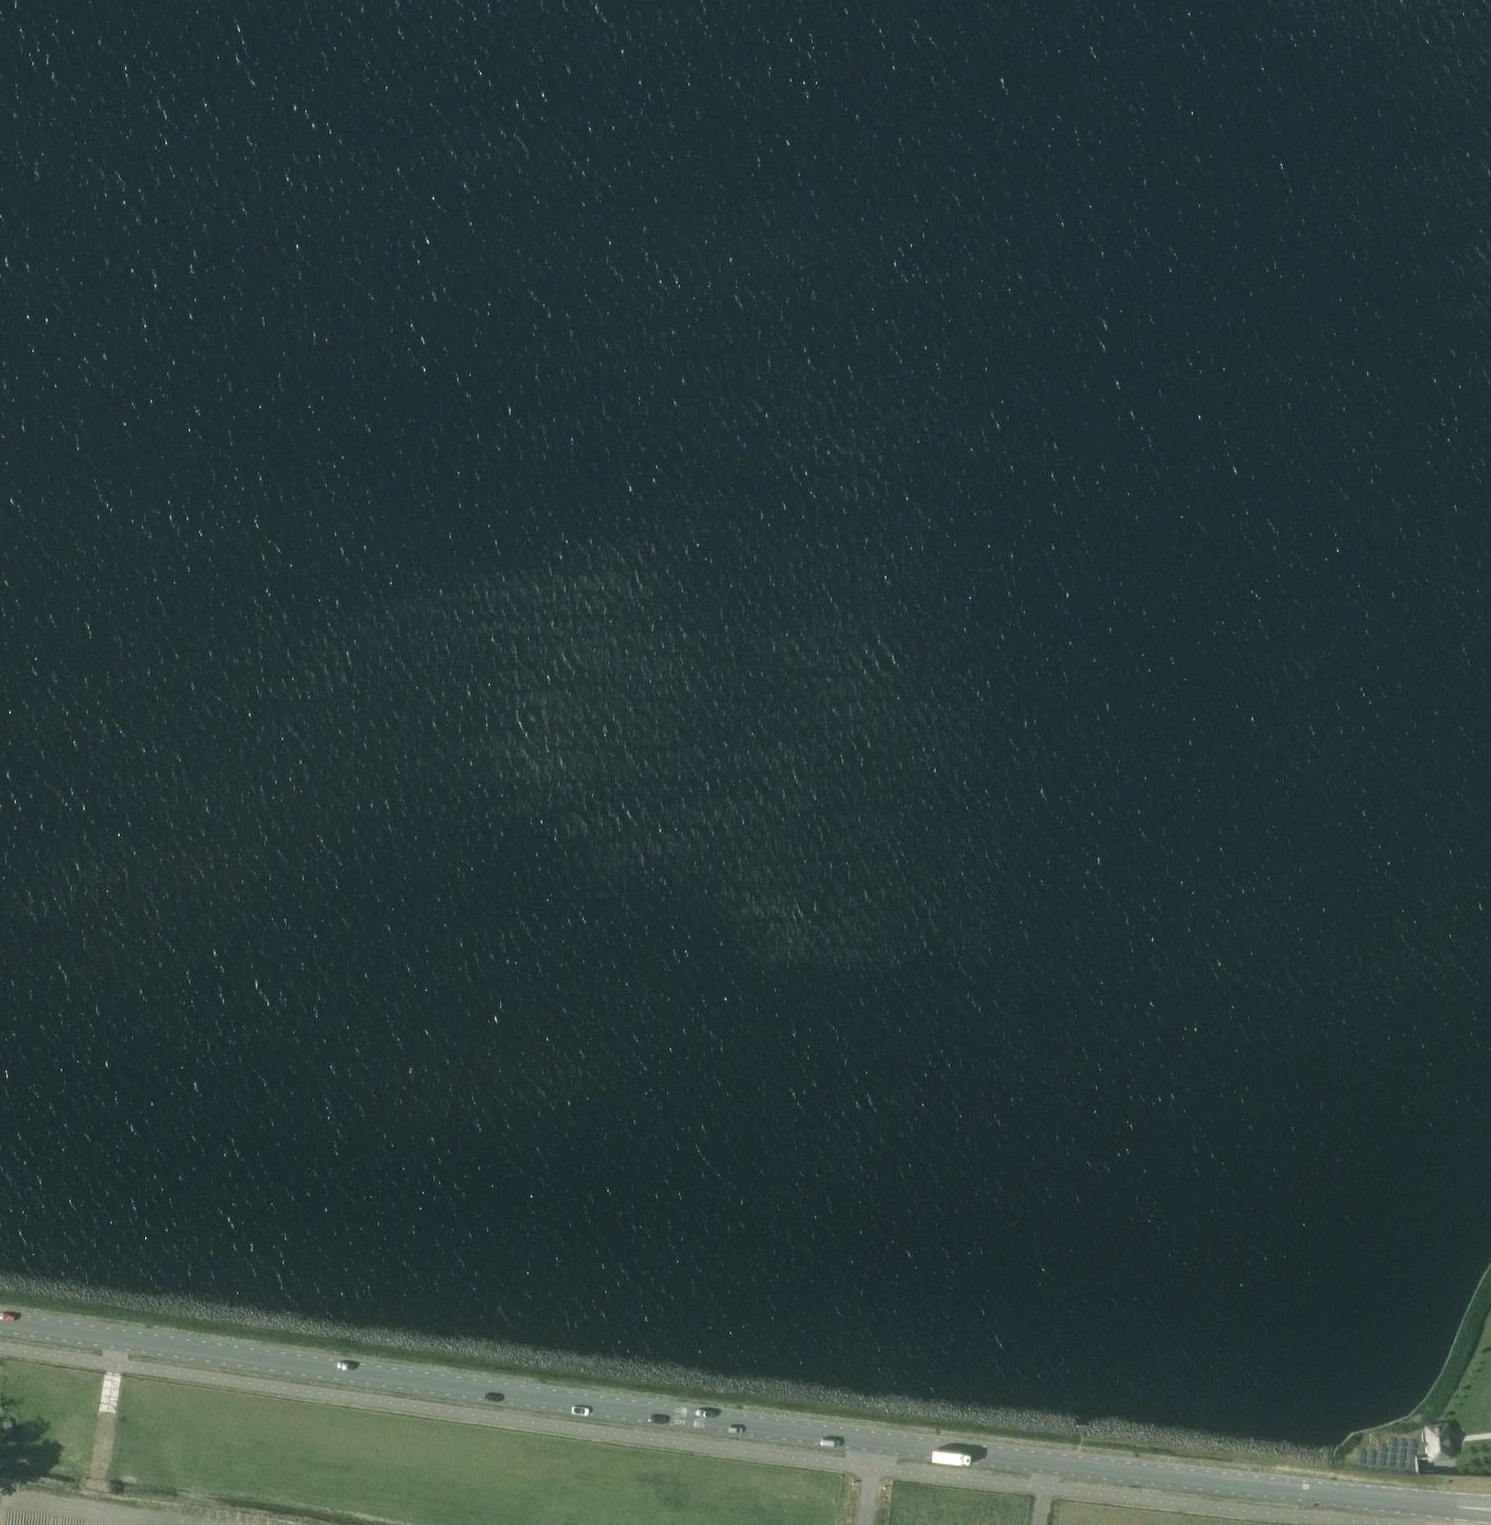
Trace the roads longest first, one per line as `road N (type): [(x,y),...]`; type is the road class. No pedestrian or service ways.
road 1 (secondary): [(0,1322),(875,1442),(1458,1506)]

